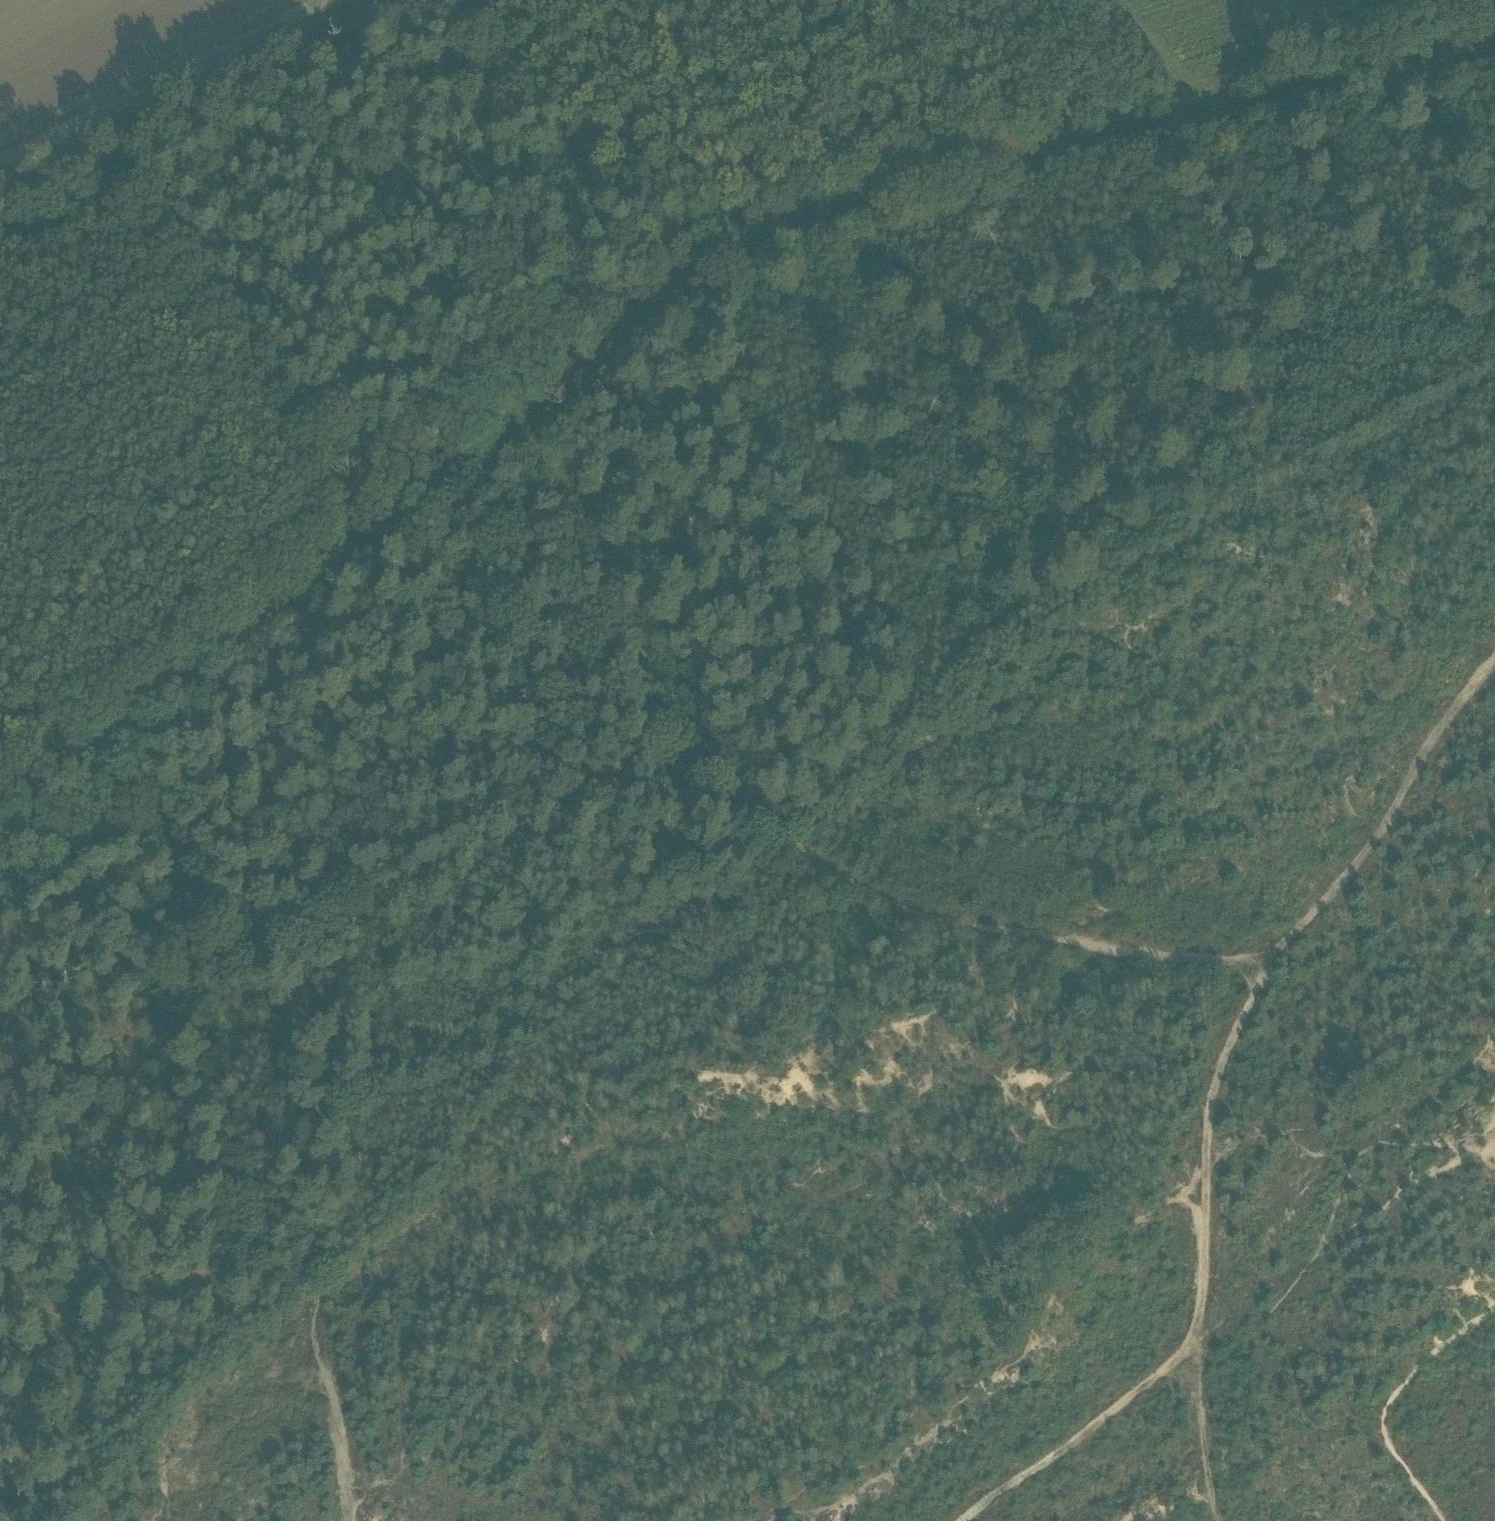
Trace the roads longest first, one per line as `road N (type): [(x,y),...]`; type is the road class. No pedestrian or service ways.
road 1 (track): [(1187,109),(827,210),(754,244),(184,667),(0,815)]
road 2 (unclassified): [(0,158),(319,0)]
road 3 (track): [(1494,24),(1187,109)]
road 4 (track): [(1187,109),(1180,84),(1106,0)]

